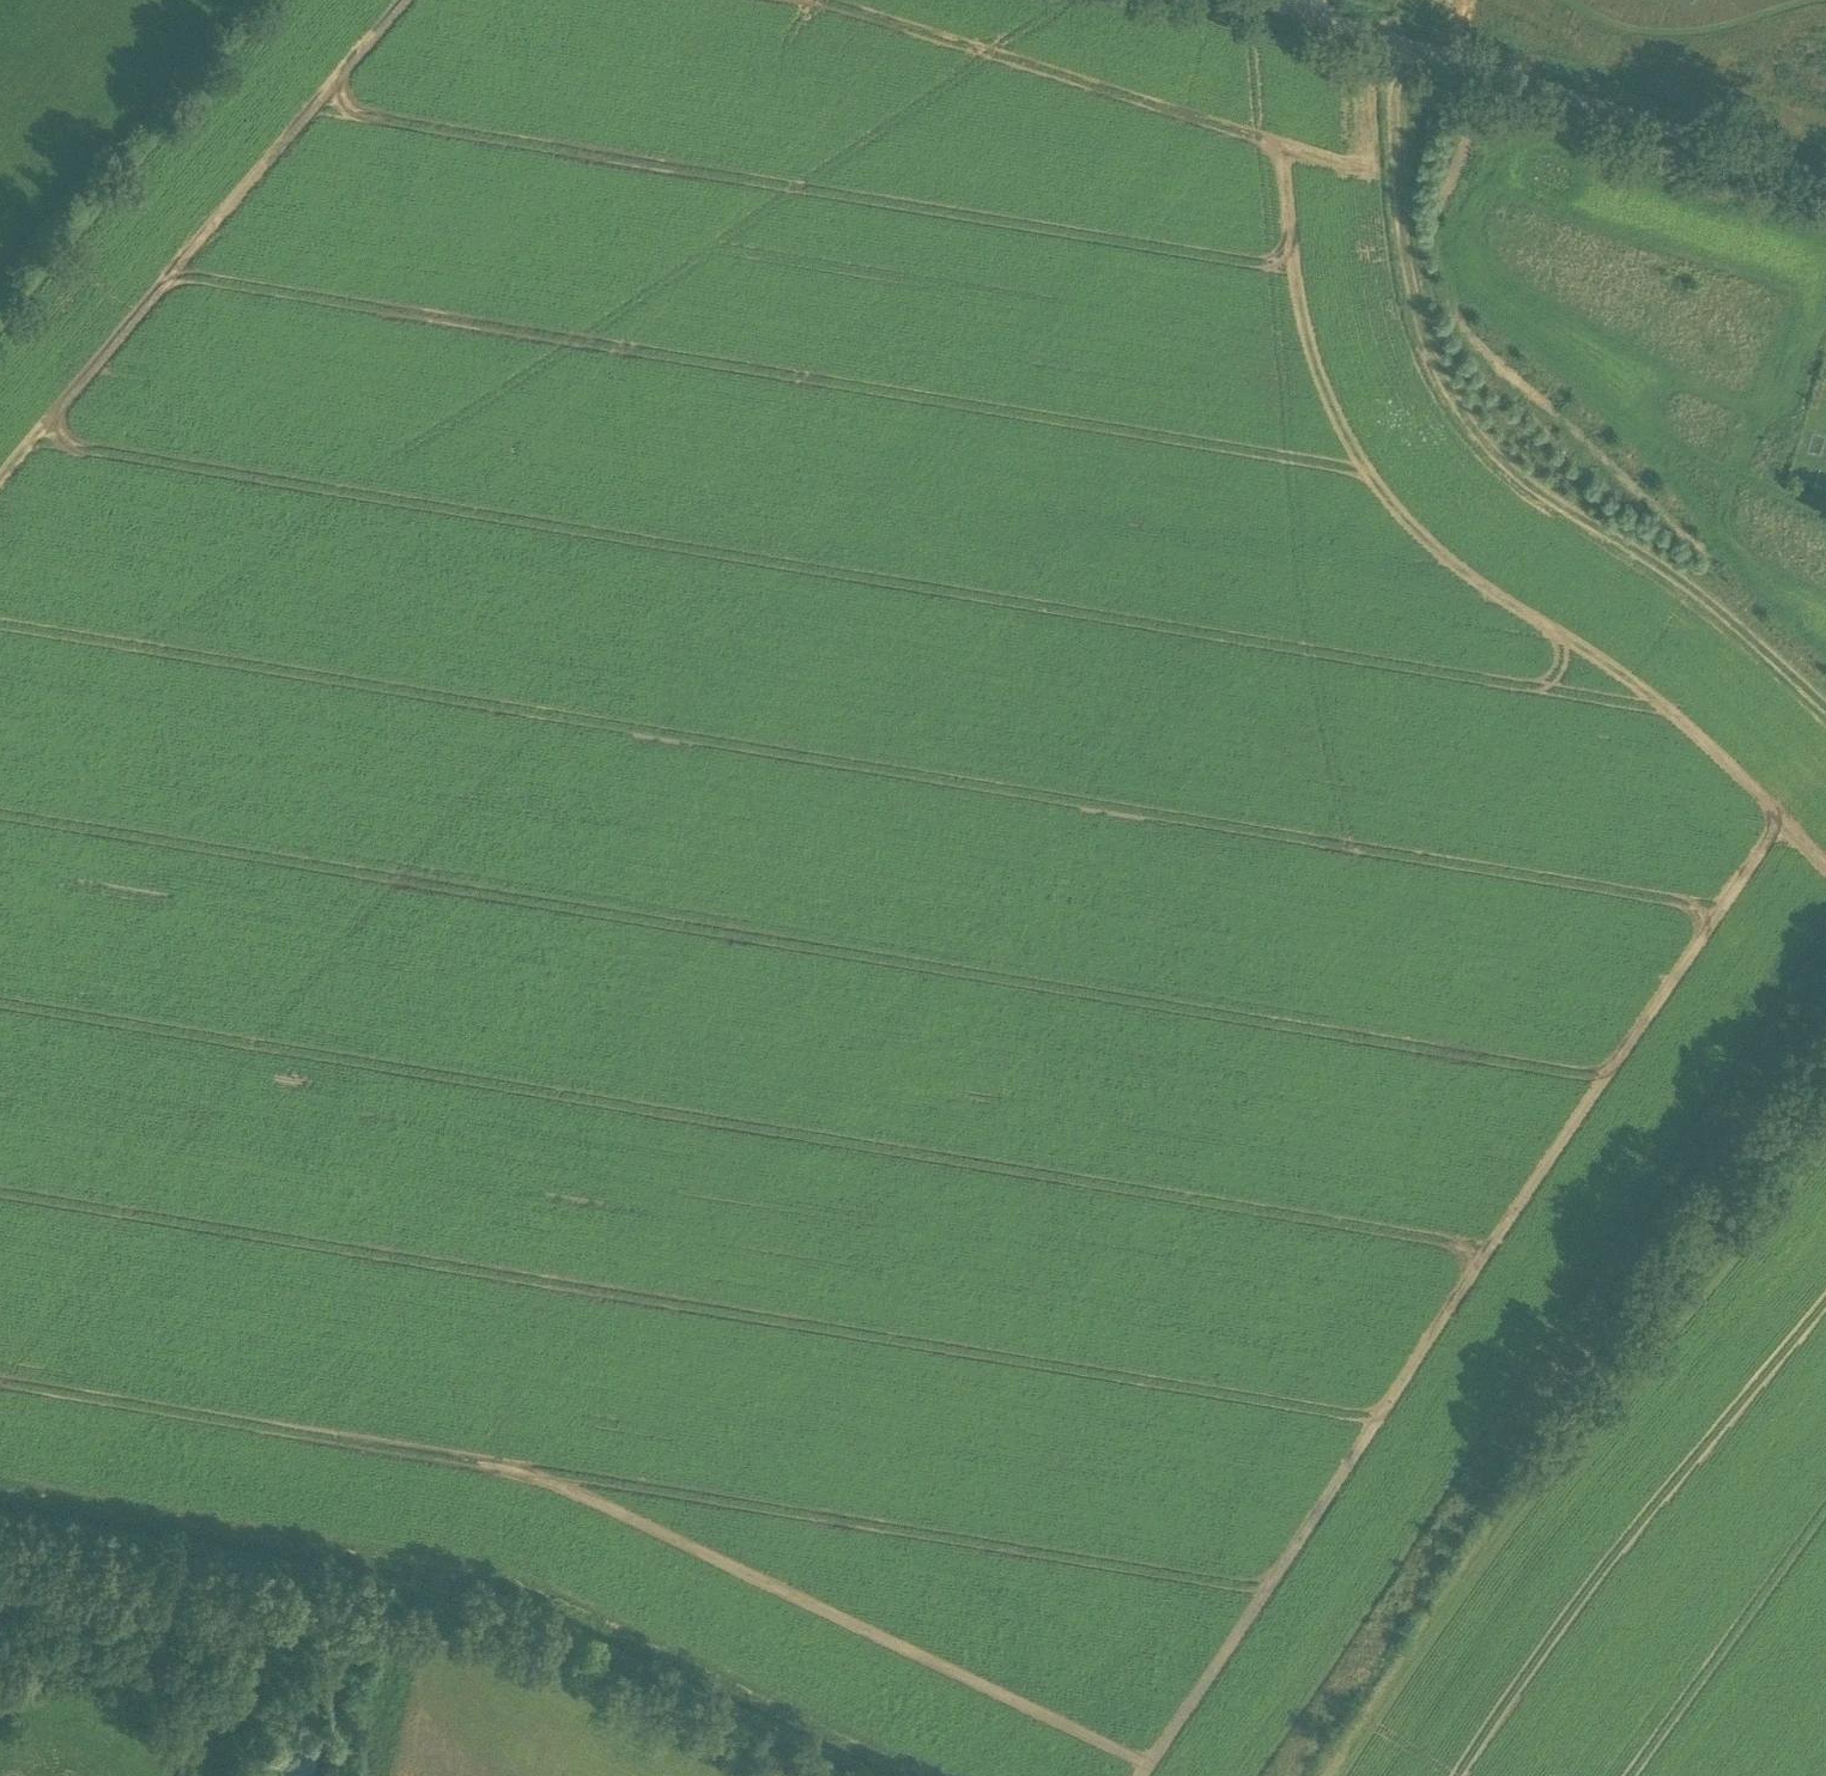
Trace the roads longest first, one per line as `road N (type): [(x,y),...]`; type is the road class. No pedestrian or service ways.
road 1 (unclassified): [(1825,180),(1263,0)]

